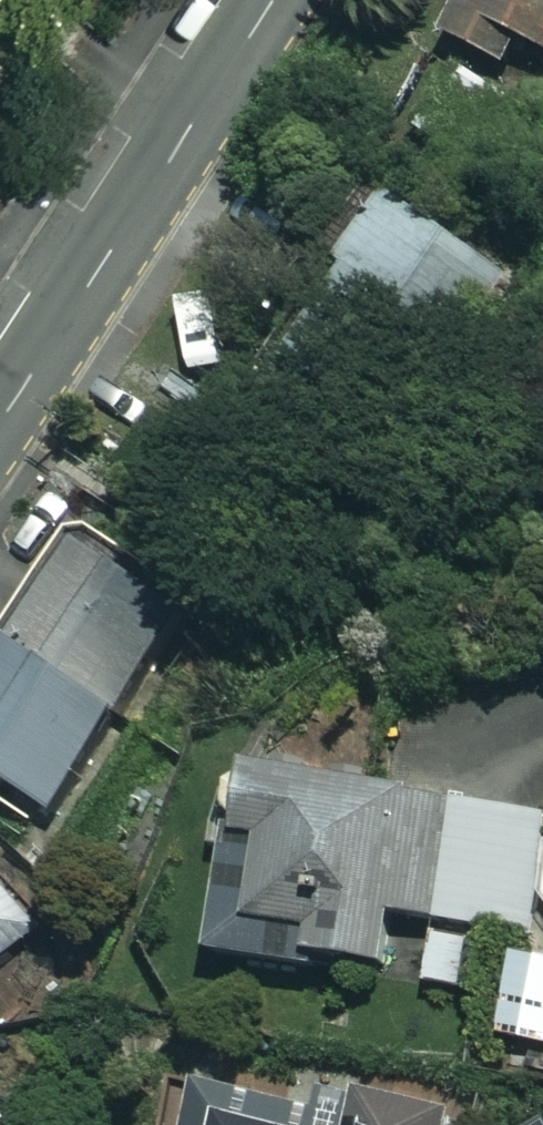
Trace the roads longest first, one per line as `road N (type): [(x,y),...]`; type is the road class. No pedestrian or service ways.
road 1 (residential): [(0,417),(275,0)]

